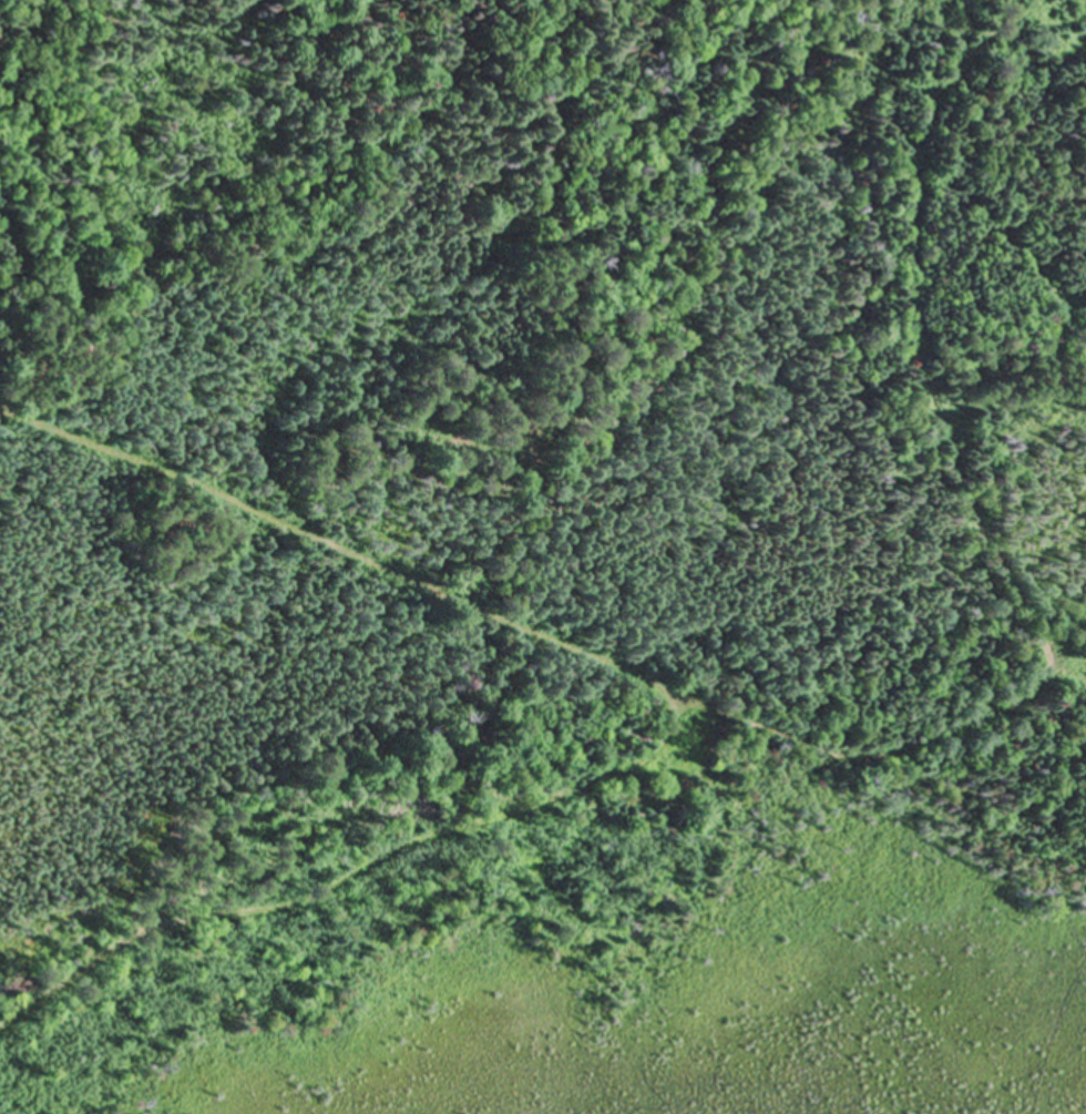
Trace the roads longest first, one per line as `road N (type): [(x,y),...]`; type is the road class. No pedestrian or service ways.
road 1 (residential): [(0,997),(24,962),(105,916),(360,842),(643,696),(663,656),(12,336),(19,288),(93,215),(321,101),(398,0)]

